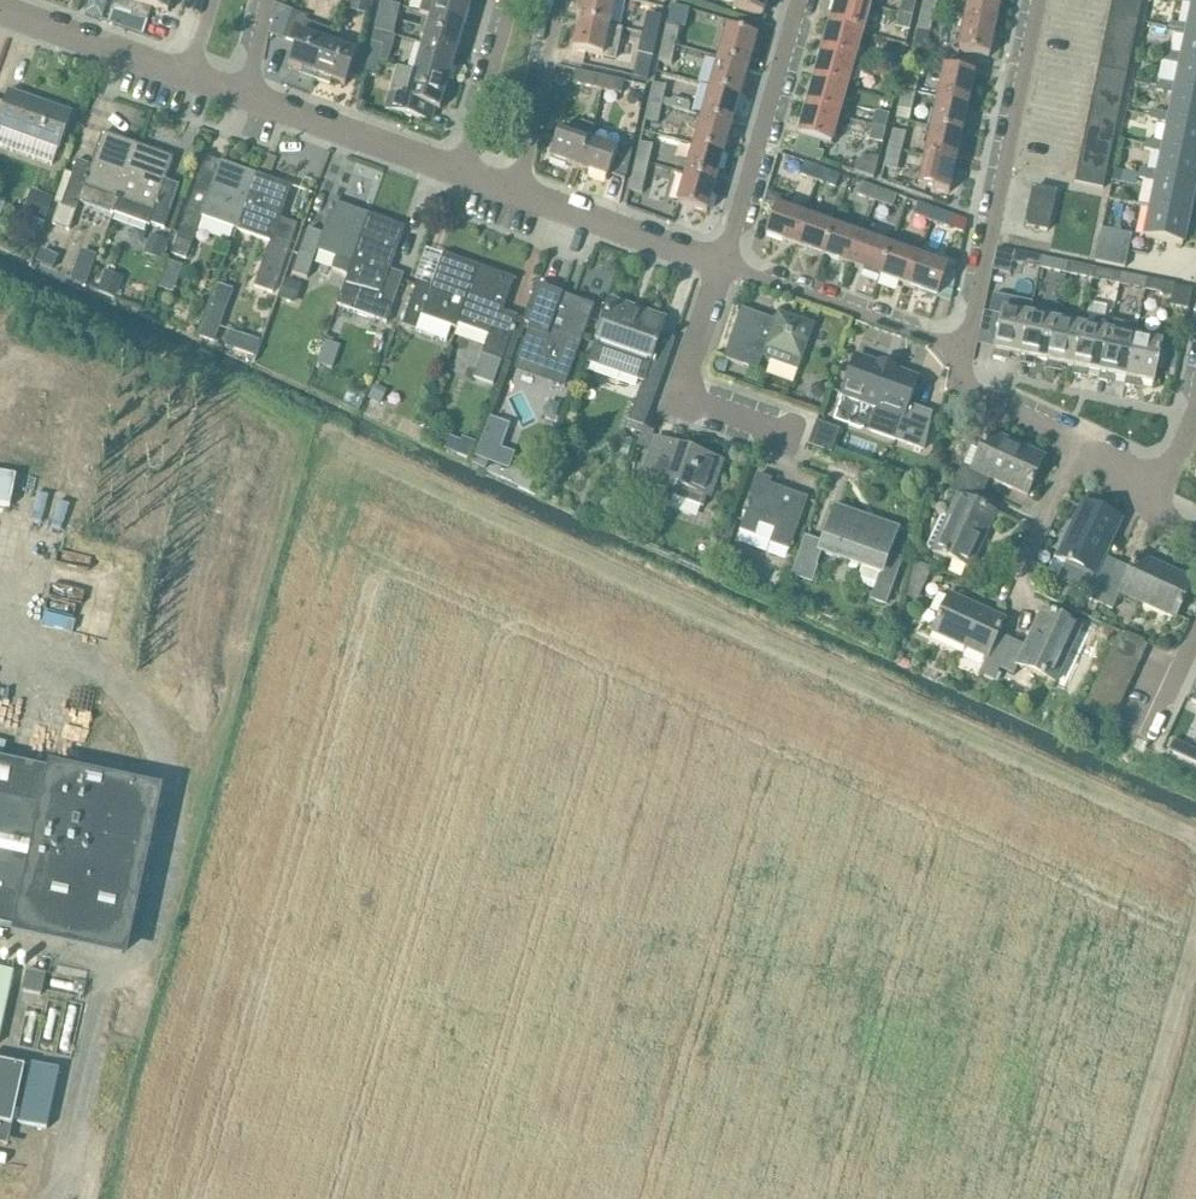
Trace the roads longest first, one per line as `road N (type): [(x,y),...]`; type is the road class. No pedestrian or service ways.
road 1 (residential): [(962,355),(1030,0)]
road 2 (residential): [(722,265),(800,0)]
road 3 (residential): [(796,439),(678,398),(722,265)]
road 4 (residential): [(722,265),(962,355)]
road 5 (residential): [(244,96),(453,173)]
road 6 (residential): [(524,196),(722,265)]
road 7 (residential): [(524,196),(563,0)]
road 8 (residential): [(0,9),(187,75)]
road 9 (residential): [(453,173),(508,0)]
road 10 (residential): [(962,355),(967,387),(1091,456)]
road 11 (residential): [(1016,600),(1091,456)]

